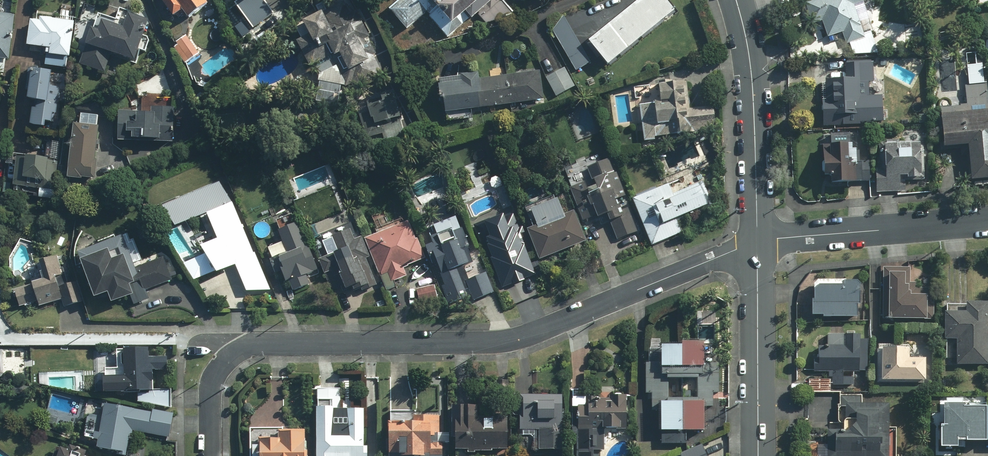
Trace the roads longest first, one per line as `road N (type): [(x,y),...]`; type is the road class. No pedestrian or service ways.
road 1 (residential): [(757,241),(516,339),(249,345),(214,382),(211,455)]
road 2 (primary): [(737,0),(754,98),(757,241)]
road 3 (residential): [(987,219),(757,241)]
road 4 (primary): [(757,241),(758,455)]

